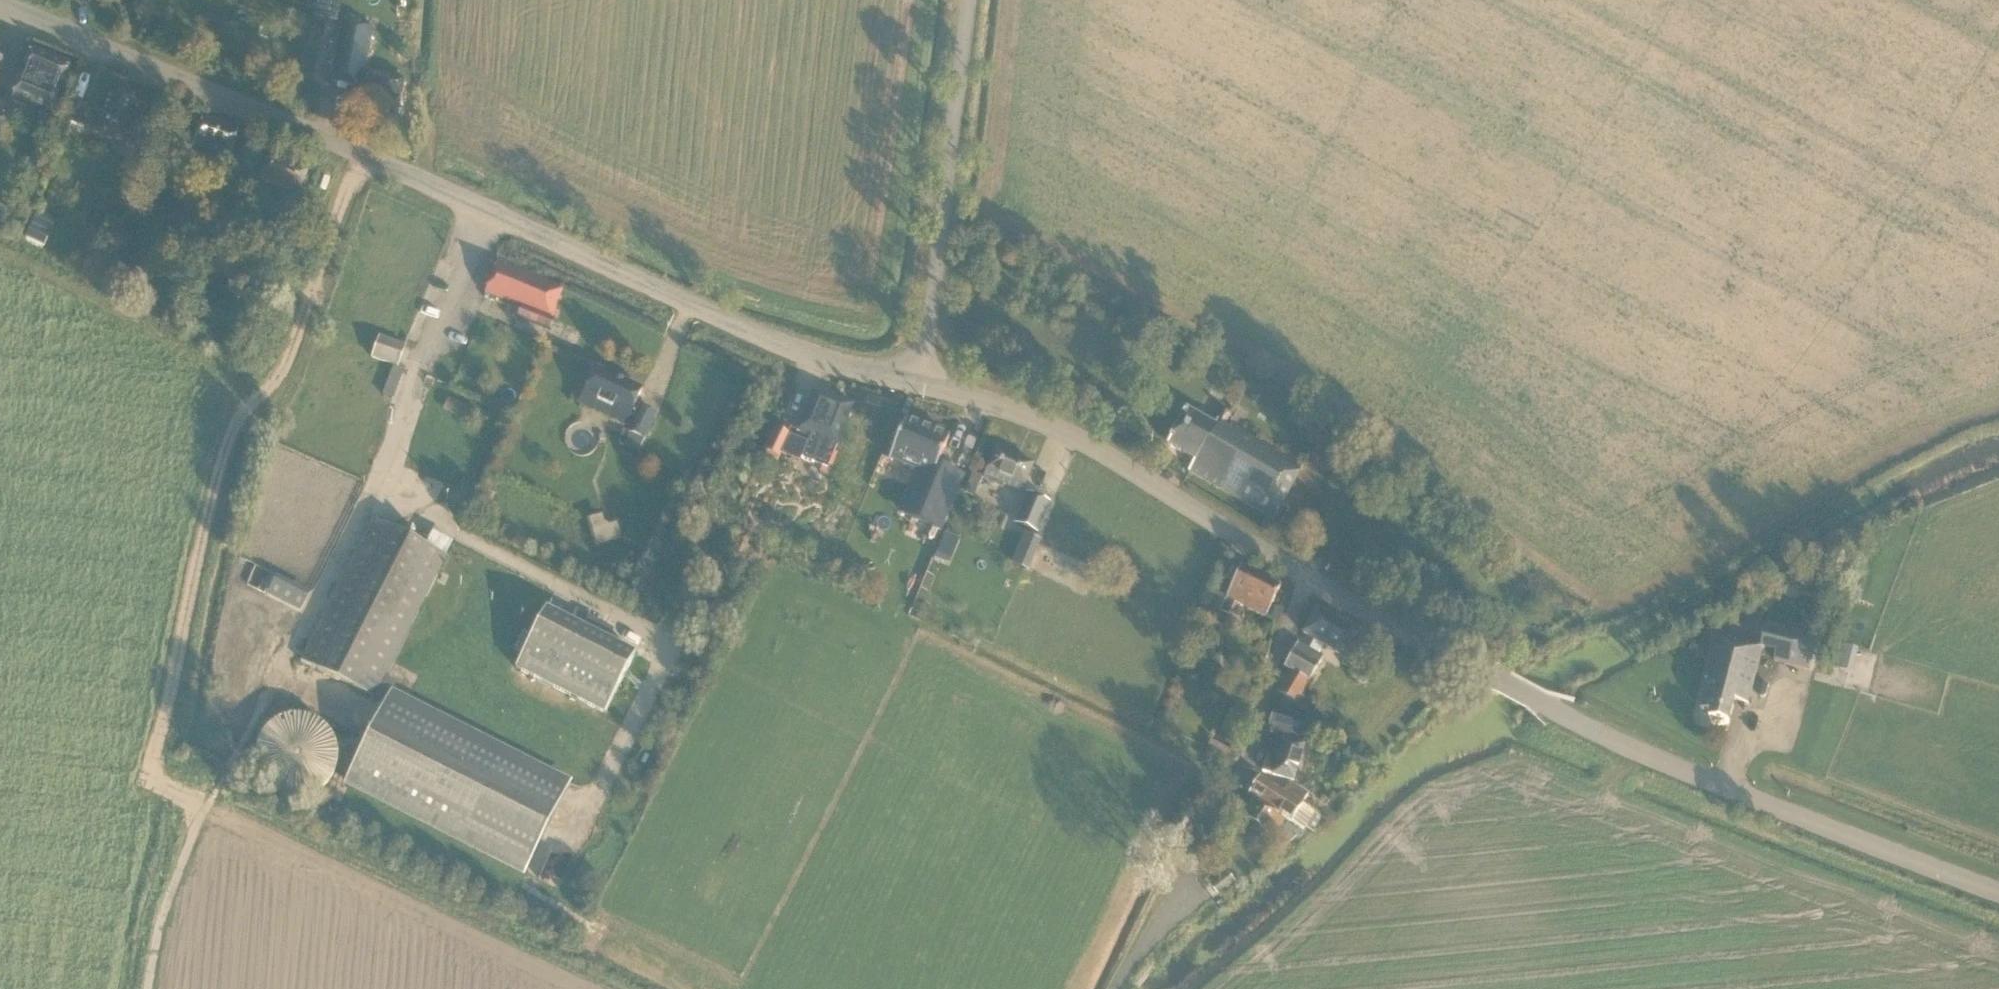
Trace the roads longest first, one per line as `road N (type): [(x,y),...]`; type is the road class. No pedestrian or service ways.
road 1 (tertiary): [(919,385),(754,333),(293,123),(0,2)]
road 2 (tertiary): [(1998,895),(1639,752),(1310,580)]
road 3 (track): [(363,155),(283,369),(236,424),(215,489),(153,765),(163,785),(203,809)]
road 4 (residential): [(1114,988),(1245,762),(1279,643),(1310,580)]
road 5 (tertiary): [(1310,580),(1056,428),(919,385)]
road 6 (unclassified): [(919,385),(968,0)]

